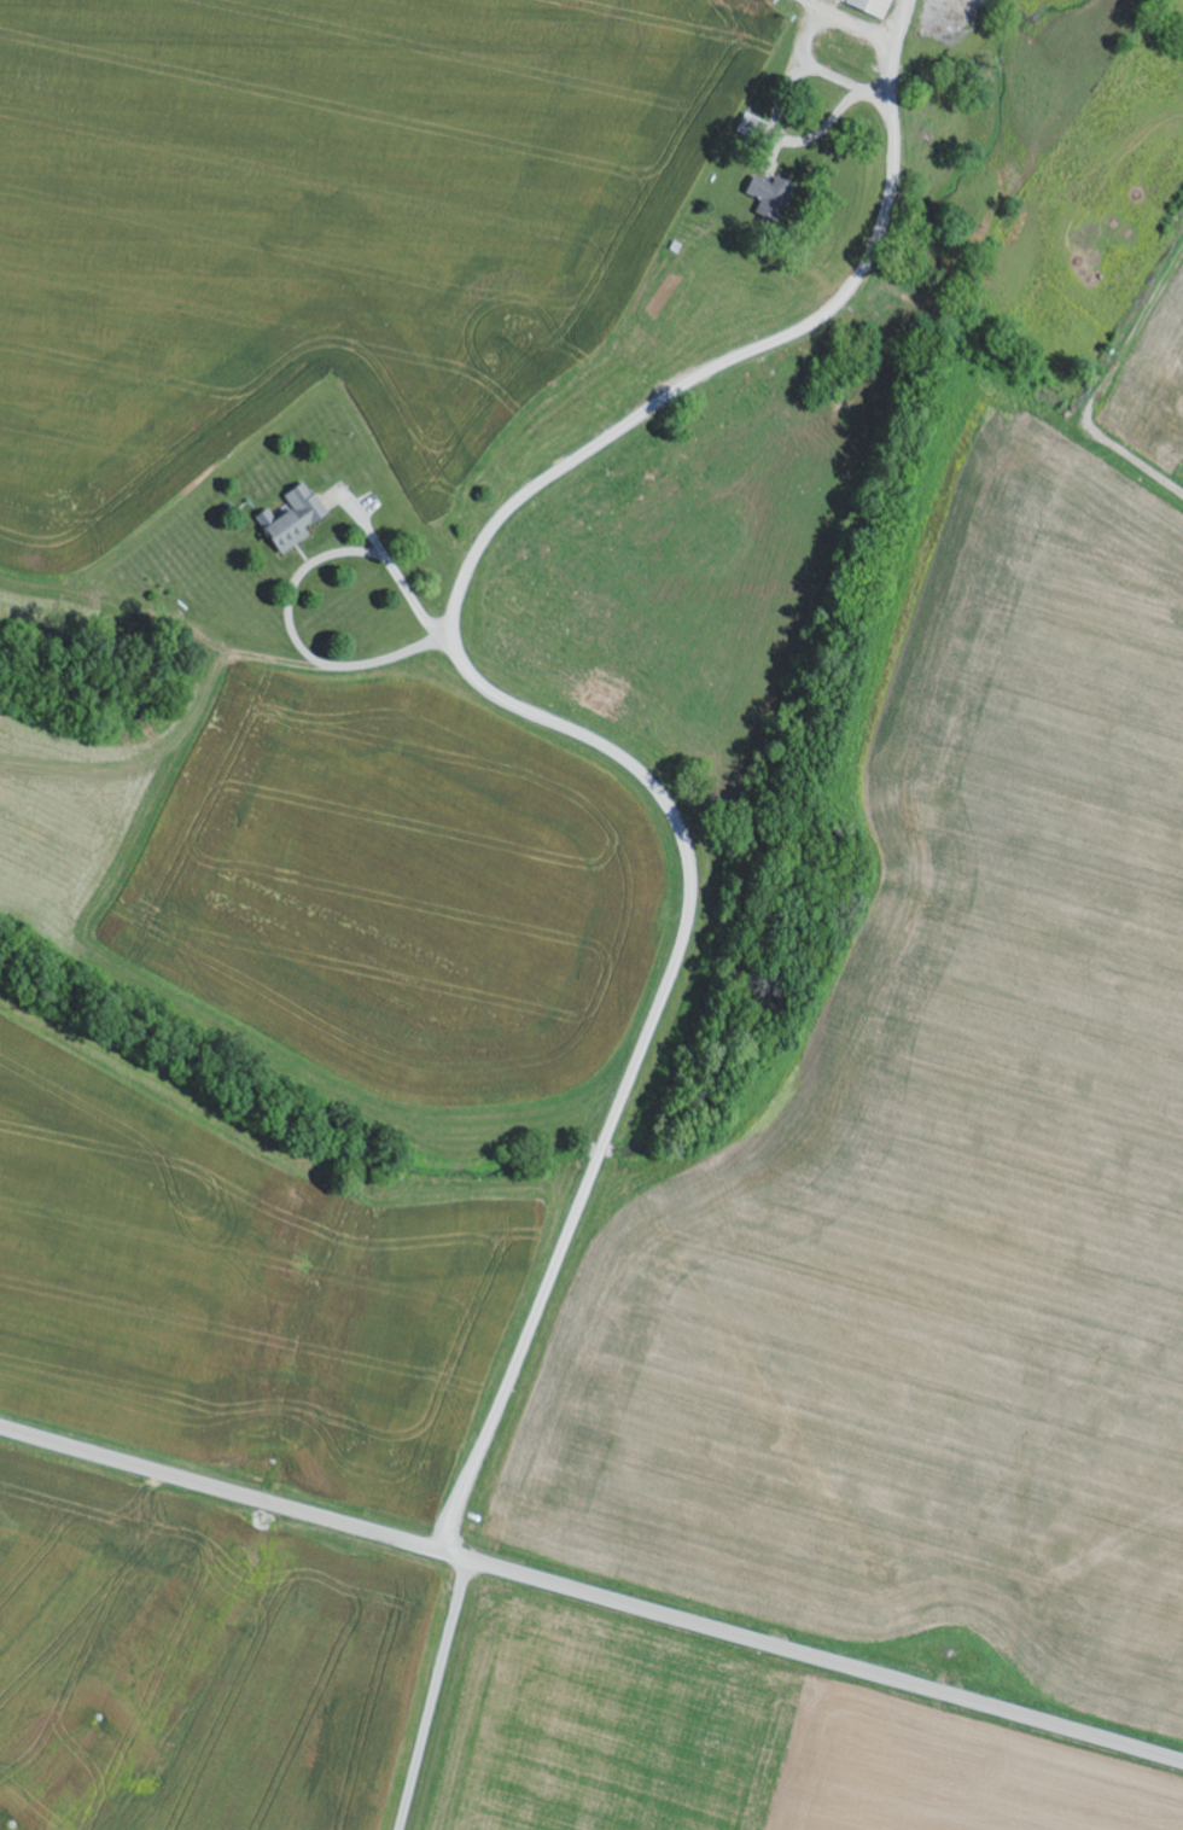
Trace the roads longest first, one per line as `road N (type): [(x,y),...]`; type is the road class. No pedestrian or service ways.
road 1 (residential): [(908,0),(893,82),(899,170),(866,278),(823,322),(698,381),(537,491),(495,531),(456,618),(459,653),(476,678),(618,754),(658,789),(680,820),(697,886),(690,922),(447,1554)]
road 2 (secondary): [(1182,1764),(0,1427)]

